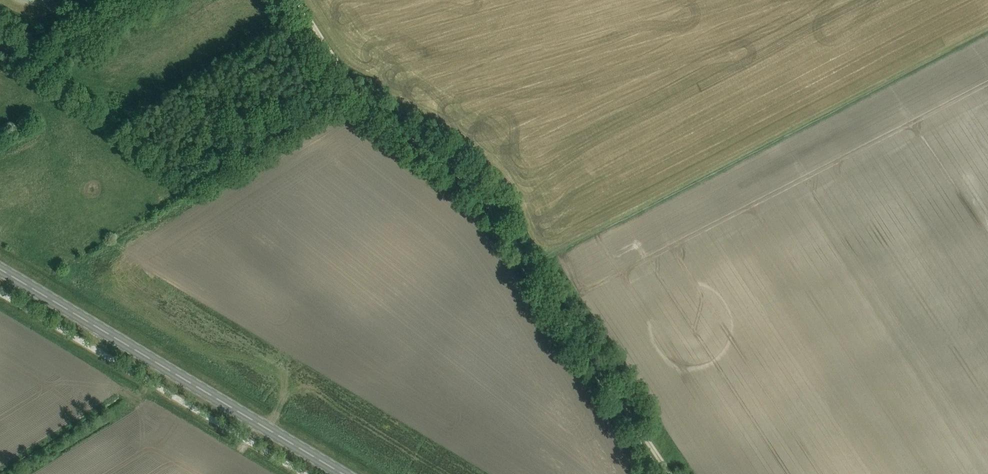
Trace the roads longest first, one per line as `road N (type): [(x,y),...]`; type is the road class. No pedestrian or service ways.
road 1 (track): [(670,473),(483,199),(361,95),(298,0)]
road 2 (primary): [(341,473),(0,269)]
road 3 (track): [(156,0),(54,53),(0,42)]

